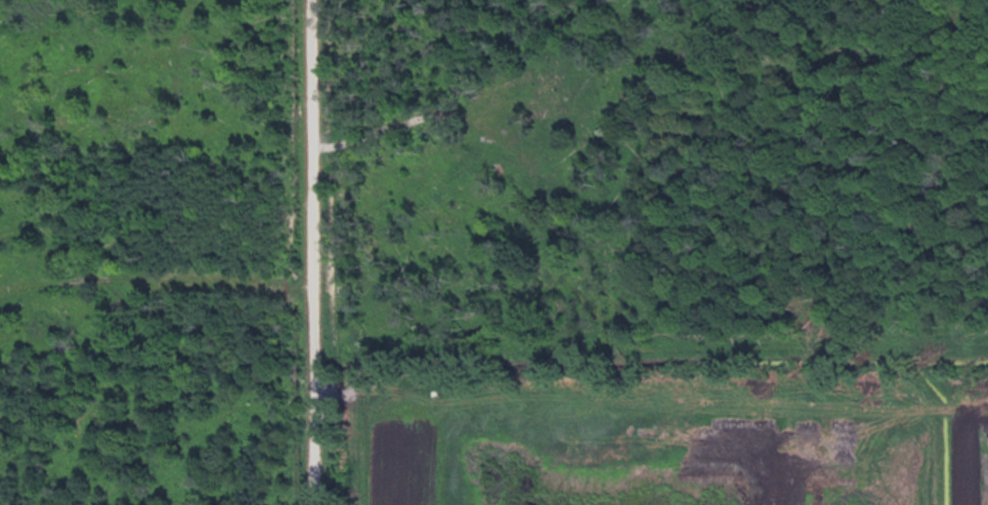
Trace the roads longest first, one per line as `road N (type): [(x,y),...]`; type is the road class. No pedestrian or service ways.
road 1 (residential): [(313,504),(309,0)]

